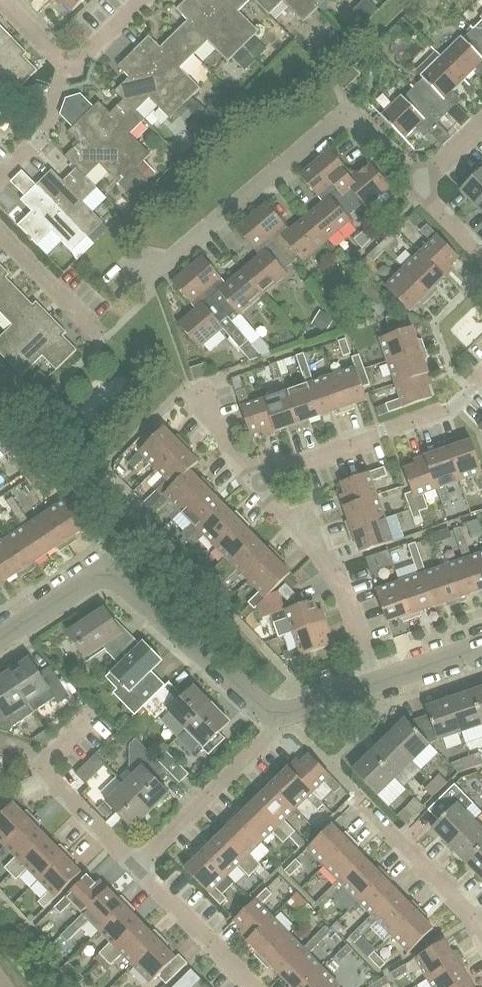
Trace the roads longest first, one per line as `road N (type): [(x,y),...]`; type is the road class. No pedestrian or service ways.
road 1 (residential): [(147,272),(342,116),(359,118),(423,183)]
road 2 (residential): [(0,641),(103,577),(269,710),(285,714)]
road 3 (residential): [(252,482),(449,411),(481,378)]
road 4 (residential): [(377,684),(339,575),(252,482)]
road 5 (residential): [(137,870),(44,775),(45,762),(95,713)]
road 6 (residential): [(137,870),(285,714)]
road 7 (residential): [(481,928),(359,801)]
road 8 (residential): [(255,986),(137,870)]
road 9 (residential): [(96,330),(0,231)]
road 10 (residential): [(0,177),(42,136),(67,65)]

